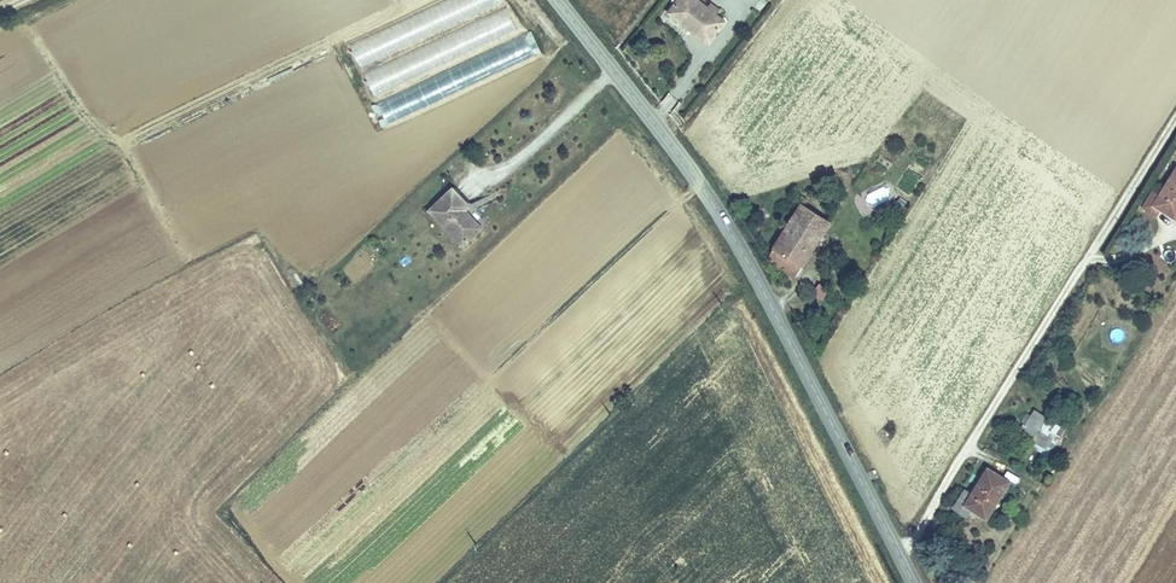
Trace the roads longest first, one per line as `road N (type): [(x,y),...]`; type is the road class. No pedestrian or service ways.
road 1 (tertiary): [(556,0),(716,206),(914,582)]

